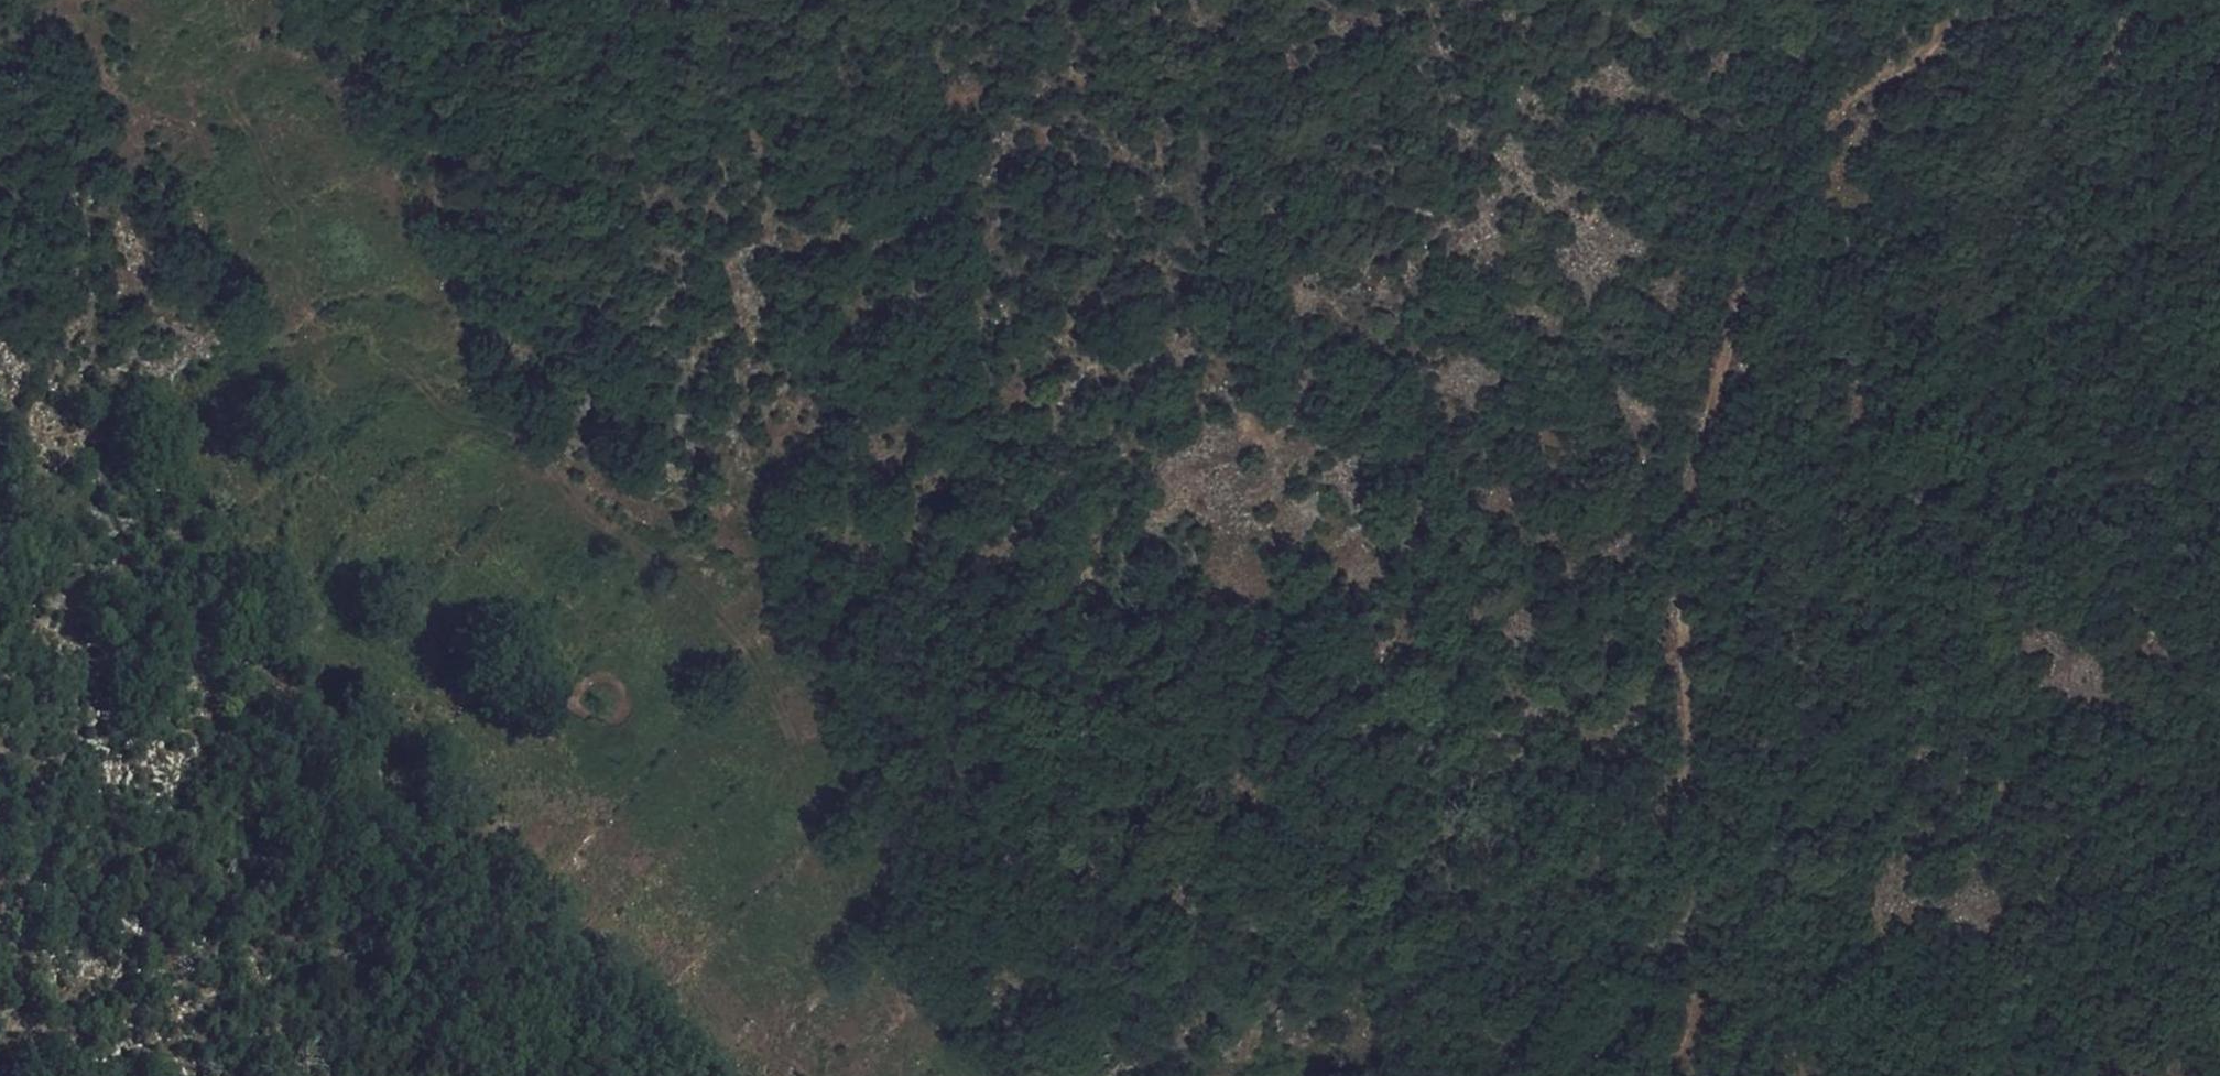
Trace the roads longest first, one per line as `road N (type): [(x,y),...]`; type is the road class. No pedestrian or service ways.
road 1 (track): [(1673,1075),(1696,827),(1694,592),(1720,414),(1786,200),(1837,107),(1932,46),(1958,0)]

